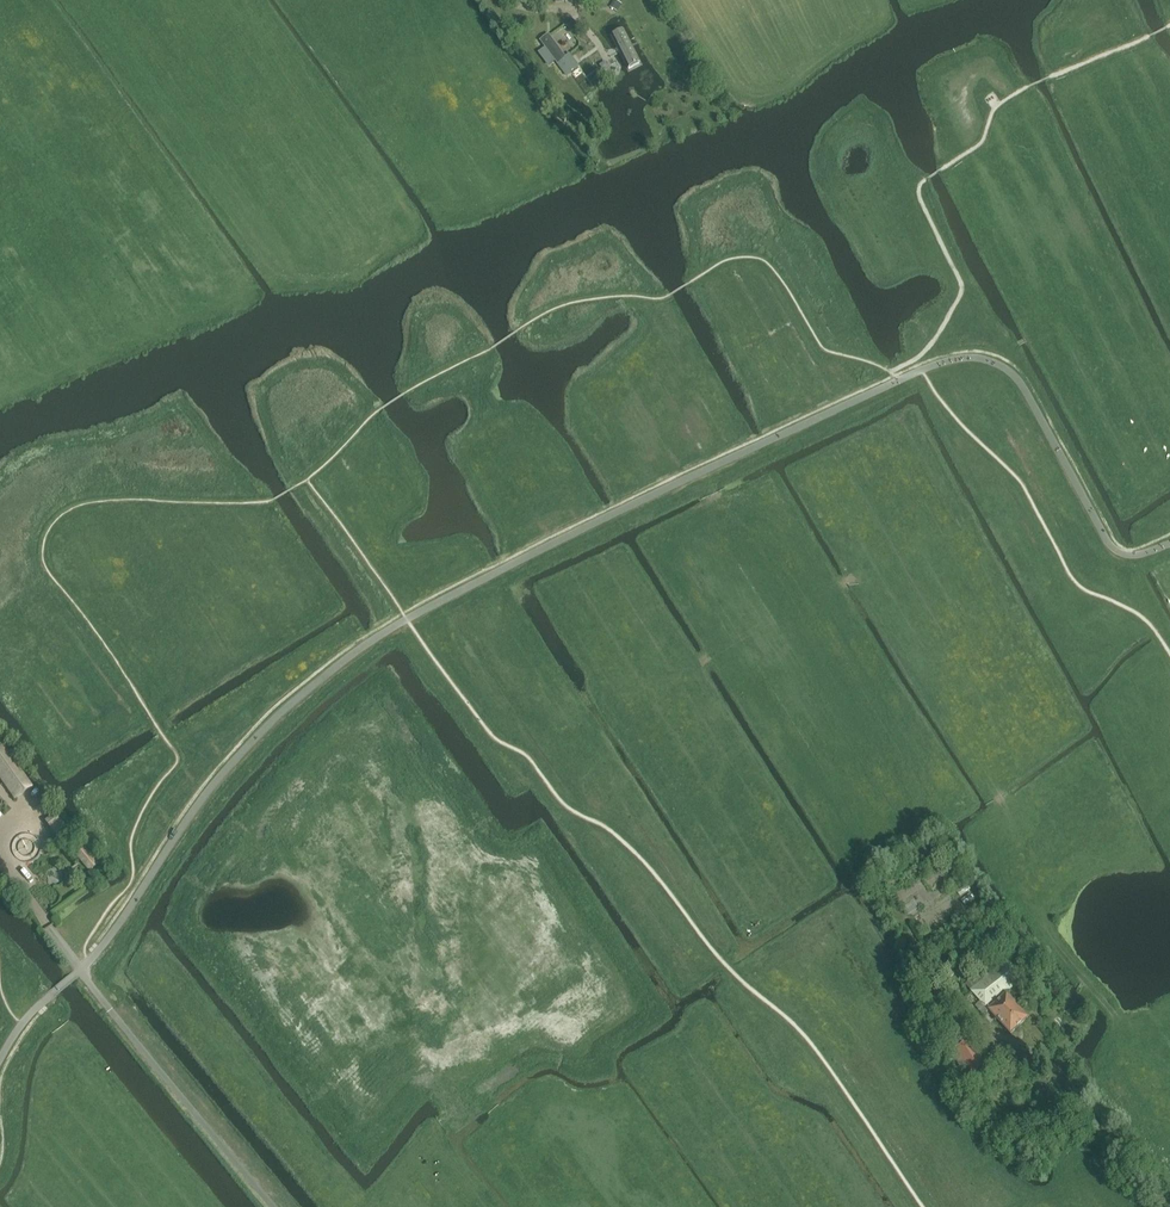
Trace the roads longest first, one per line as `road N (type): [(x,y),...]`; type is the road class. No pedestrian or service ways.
road 1 (unclassified): [(275,1206),(79,968)]

